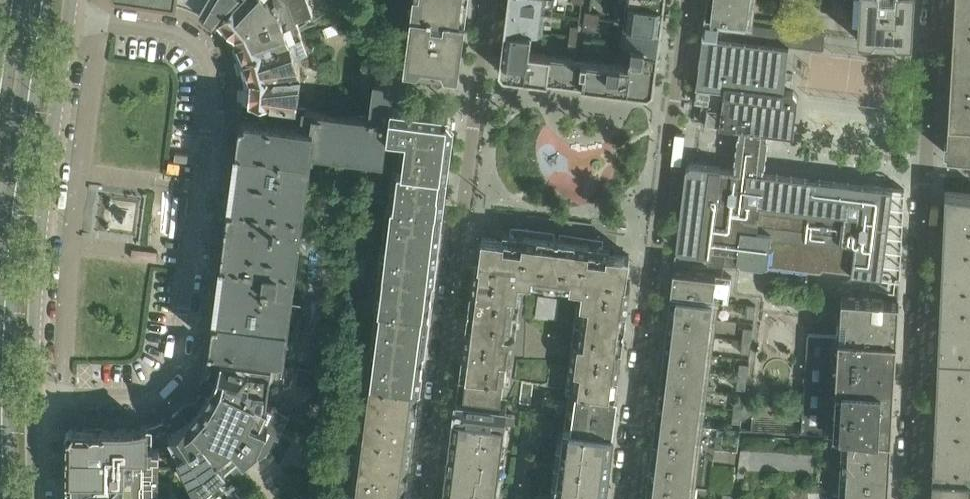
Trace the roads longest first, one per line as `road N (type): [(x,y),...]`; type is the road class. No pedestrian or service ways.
road 1 (residential): [(38,398),(140,398),(169,373),(213,93),(208,57),(183,33),(76,20)]
road 2 (residential): [(687,0),(625,498)]
road 3 (residential): [(489,0),(429,498)]
road 4 (primary): [(9,498),(12,331),(50,0)]
road 5 (residential): [(934,0),(909,498)]
road 6 (residential): [(38,398),(46,233),(76,20)]

